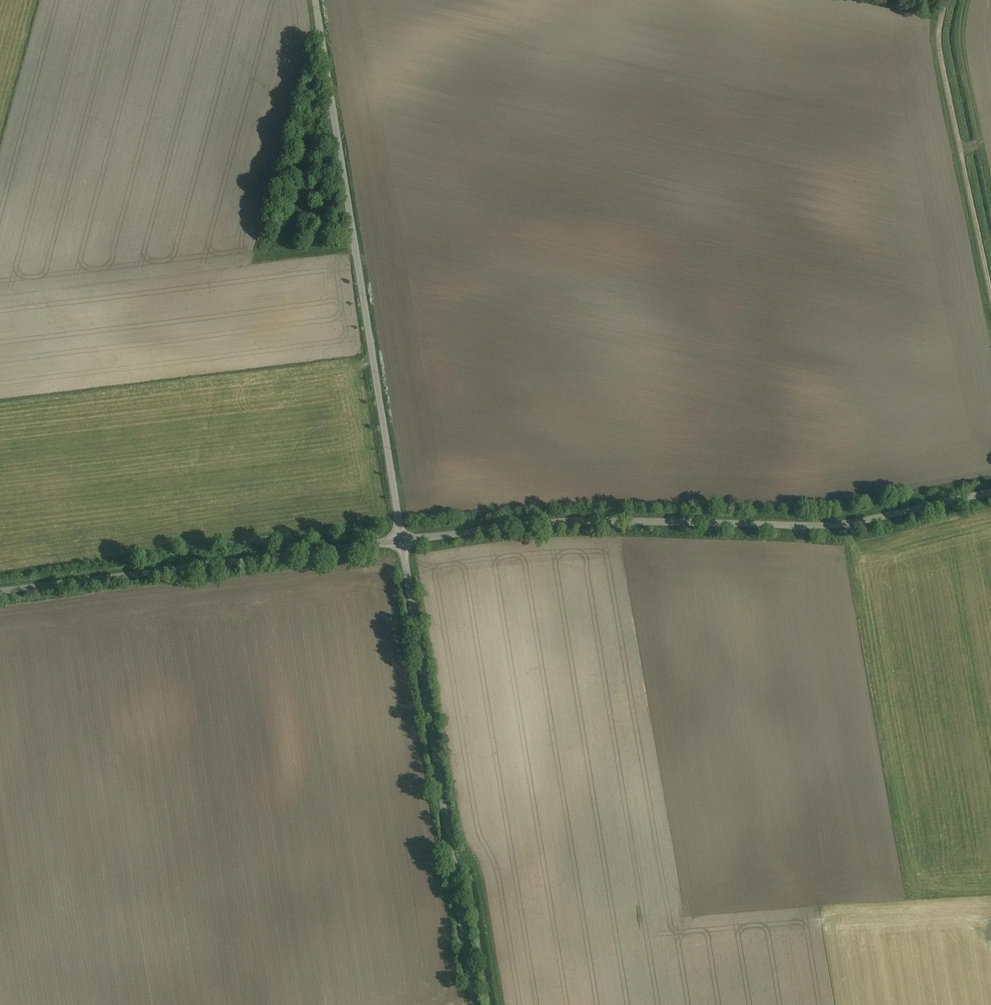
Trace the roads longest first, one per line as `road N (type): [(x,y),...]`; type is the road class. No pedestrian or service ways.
road 1 (unclassified): [(990,486),(868,515),(530,521),(403,537)]
road 2 (unclassified): [(311,0),(403,537)]
road 3 (unclassified): [(403,537),(479,1004)]
road 4 (unclassified): [(403,537),(0,593)]
road 5 (track): [(990,267),(947,55),(944,0)]

